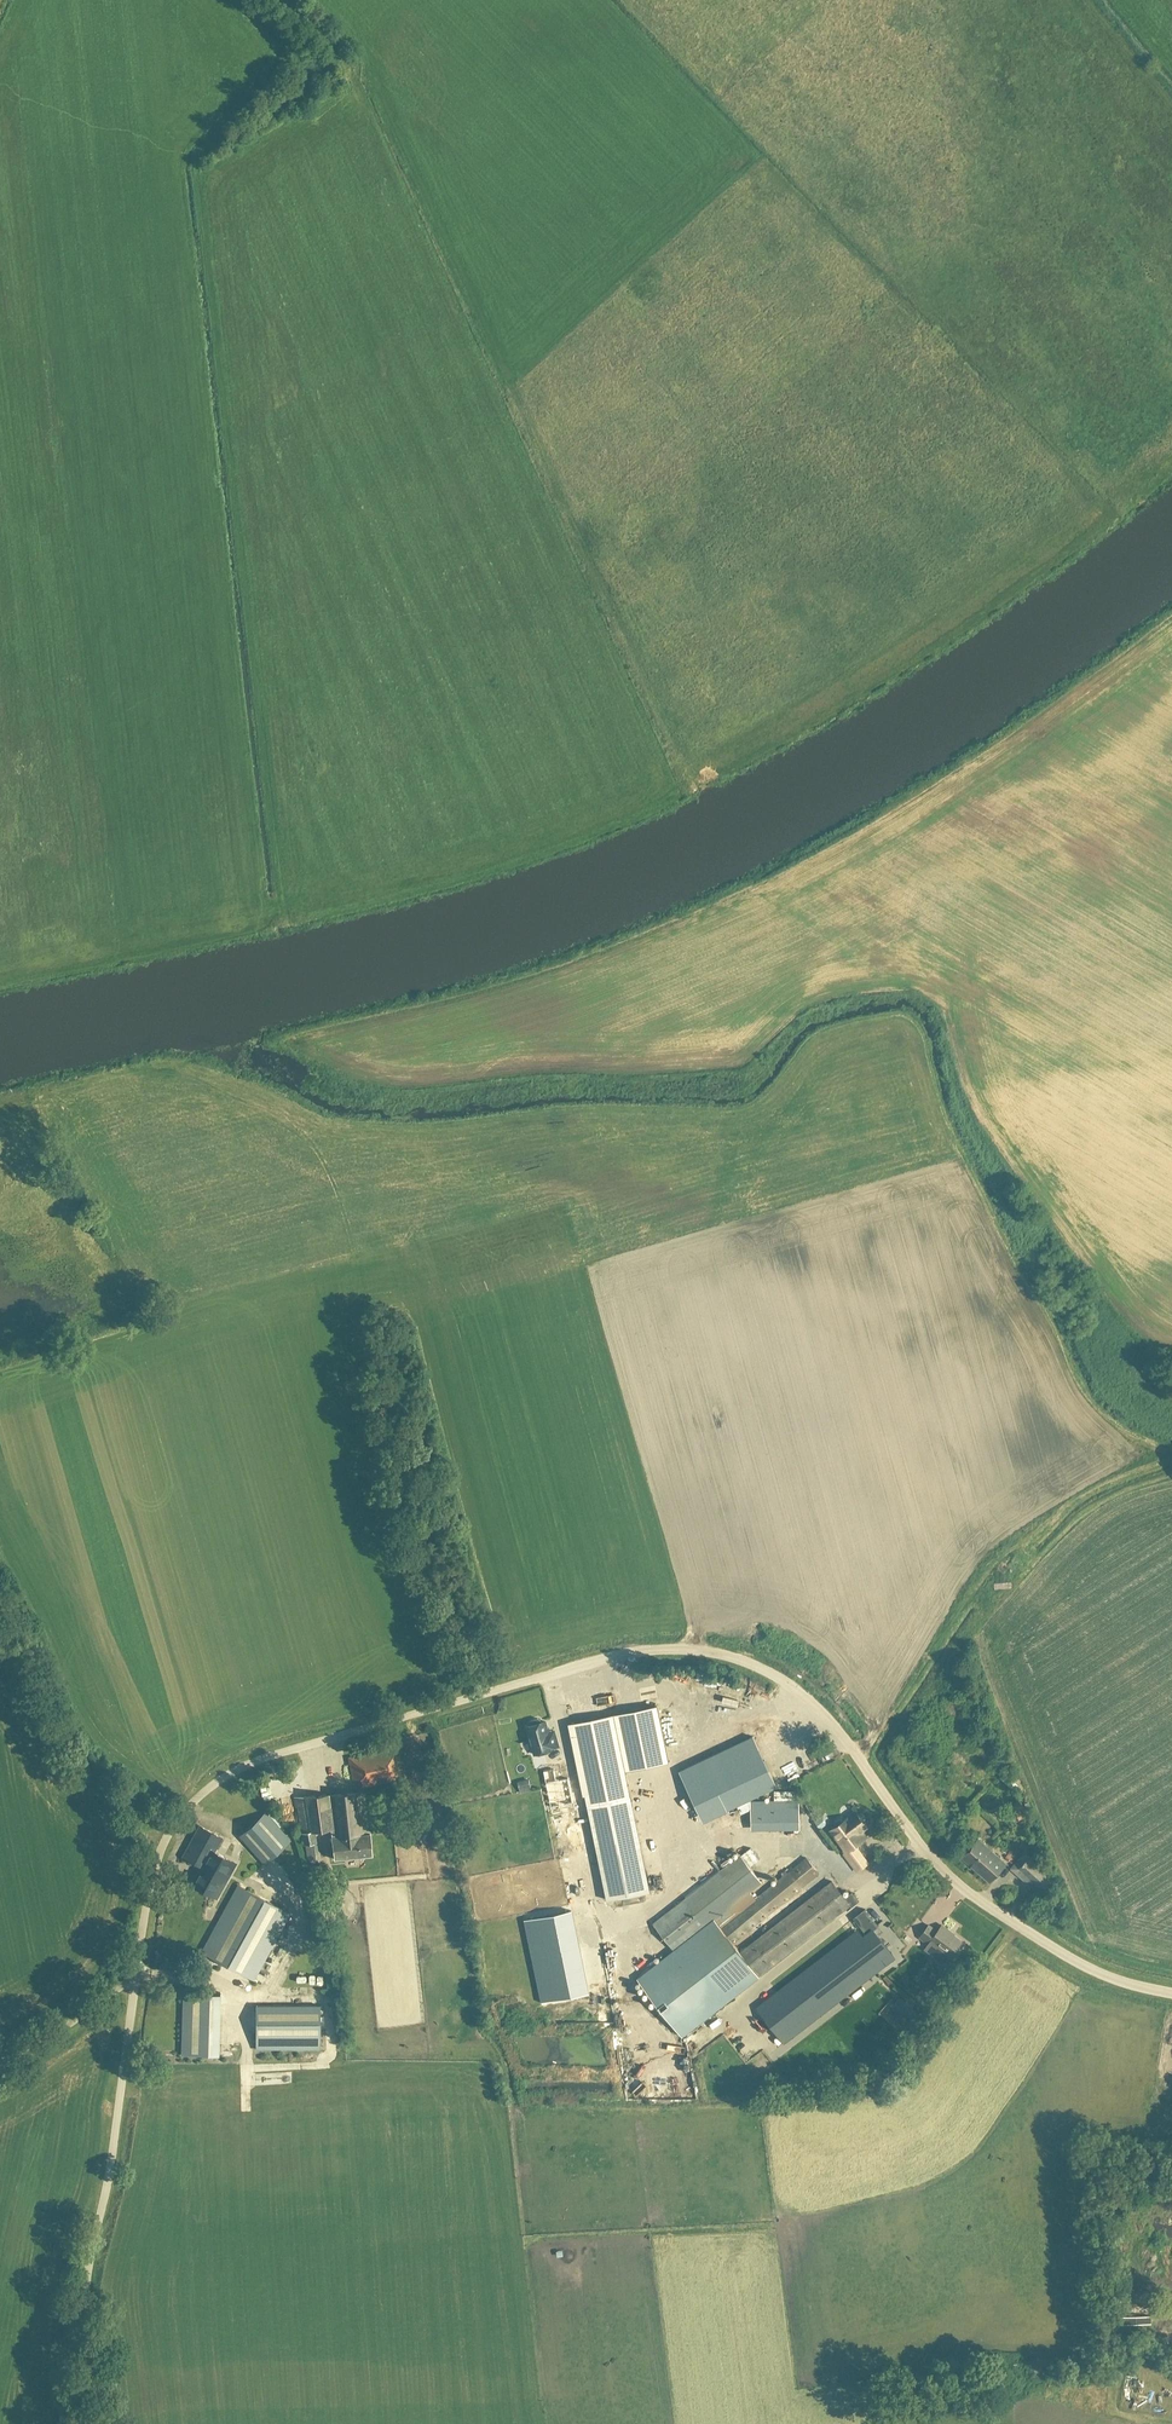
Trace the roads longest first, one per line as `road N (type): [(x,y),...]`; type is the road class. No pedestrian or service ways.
road 1 (unclassified): [(1171,1996),(1087,1972),(967,1888),(823,1710),(755,1663),(670,1651),(584,1664),(225,1777),(168,1835),(136,1976)]
road 2 (unclassified): [(86,2423),(86,2303),(136,1976)]
road 3 (track): [(0,1562),(84,1745),(168,1835)]
road 4 (track): [(424,1491),(437,1571),(493,1692)]
road 5 (unclassified): [(0,2066),(136,1976)]
road 6 (track): [(929,1653),(860,1757)]

